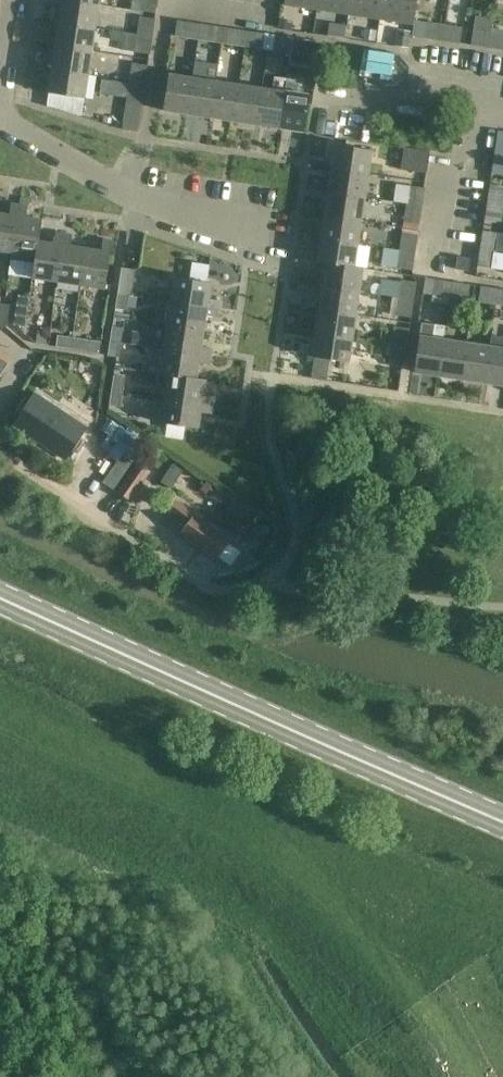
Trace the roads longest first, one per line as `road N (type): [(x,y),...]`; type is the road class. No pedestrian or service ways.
road 1 (secondary): [(502,819),(0,596)]
road 2 (residential): [(266,231),(127,194),(0,122)]
road 3 (residential): [(199,581),(0,451)]

